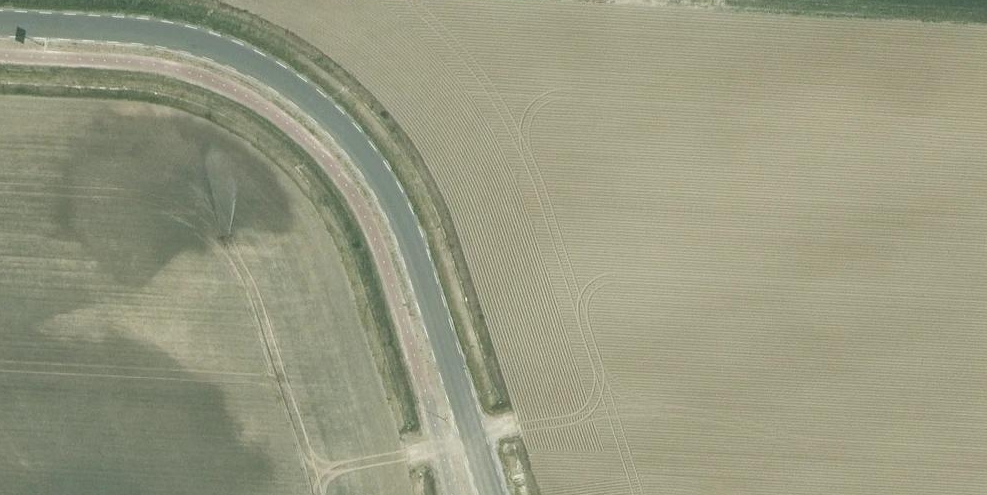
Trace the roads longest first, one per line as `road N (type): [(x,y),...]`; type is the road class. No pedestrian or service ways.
road 1 (tertiary): [(0,24),(110,29),(205,45),(293,87),(346,132),(409,237),(491,494)]

